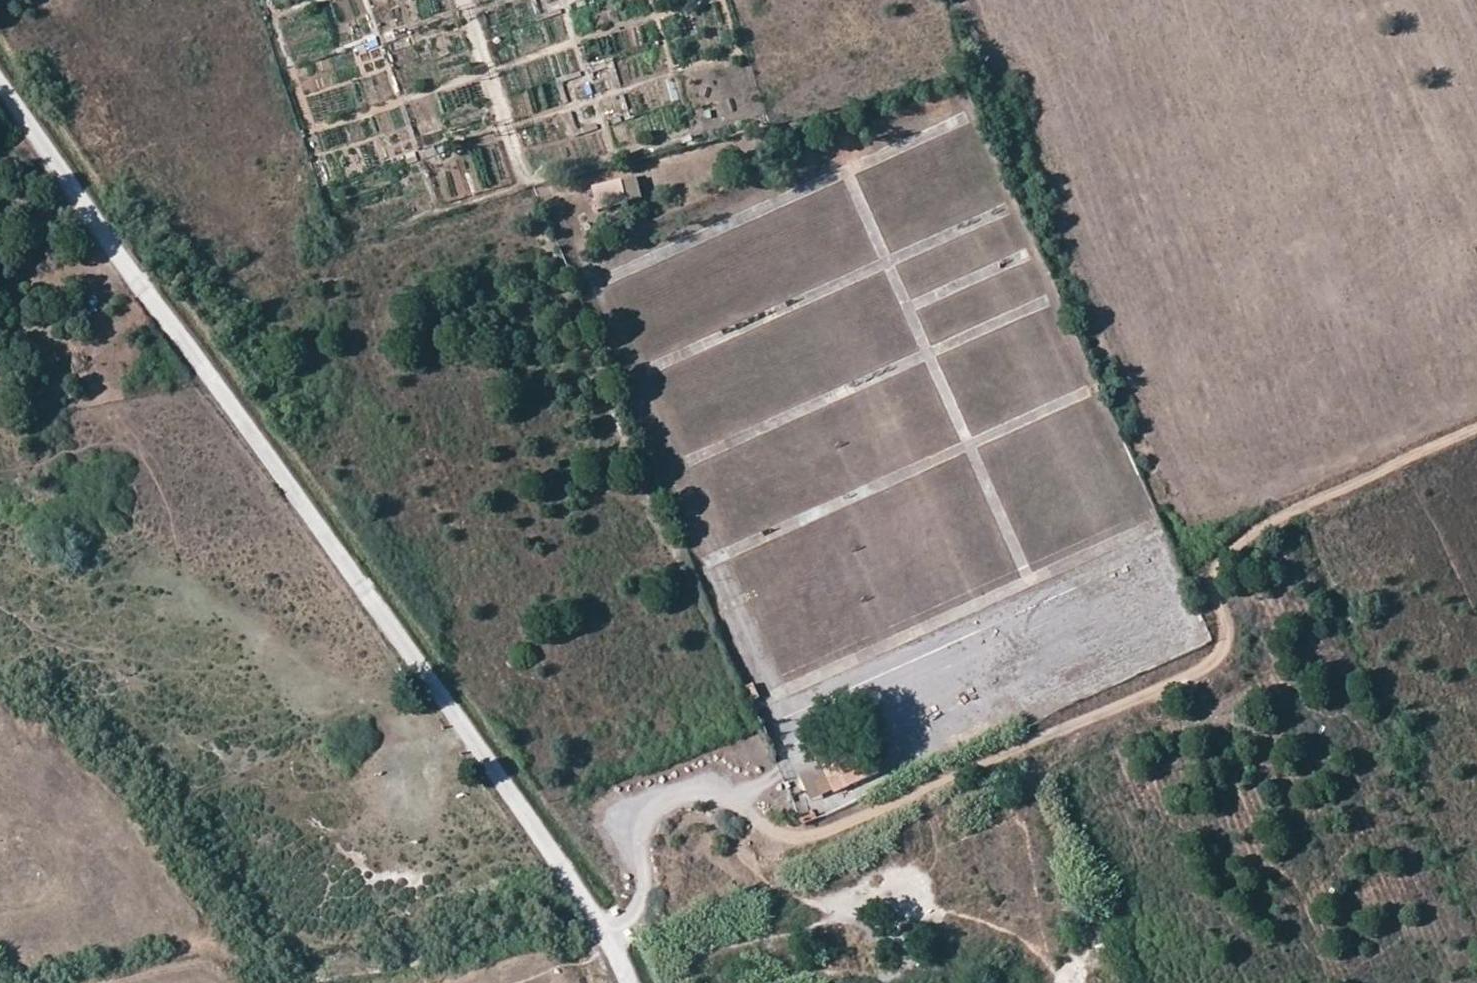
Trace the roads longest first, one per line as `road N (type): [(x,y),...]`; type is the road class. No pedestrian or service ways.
road 1 (track): [(1476,427),(1237,534),(1219,556),(1216,579),(1226,645),(1105,711),(809,839),(760,823),(721,793),(683,794),(659,805),(641,839),(641,897),(602,932)]
road 2 (unclassified): [(628,982),(570,875),(0,74)]

